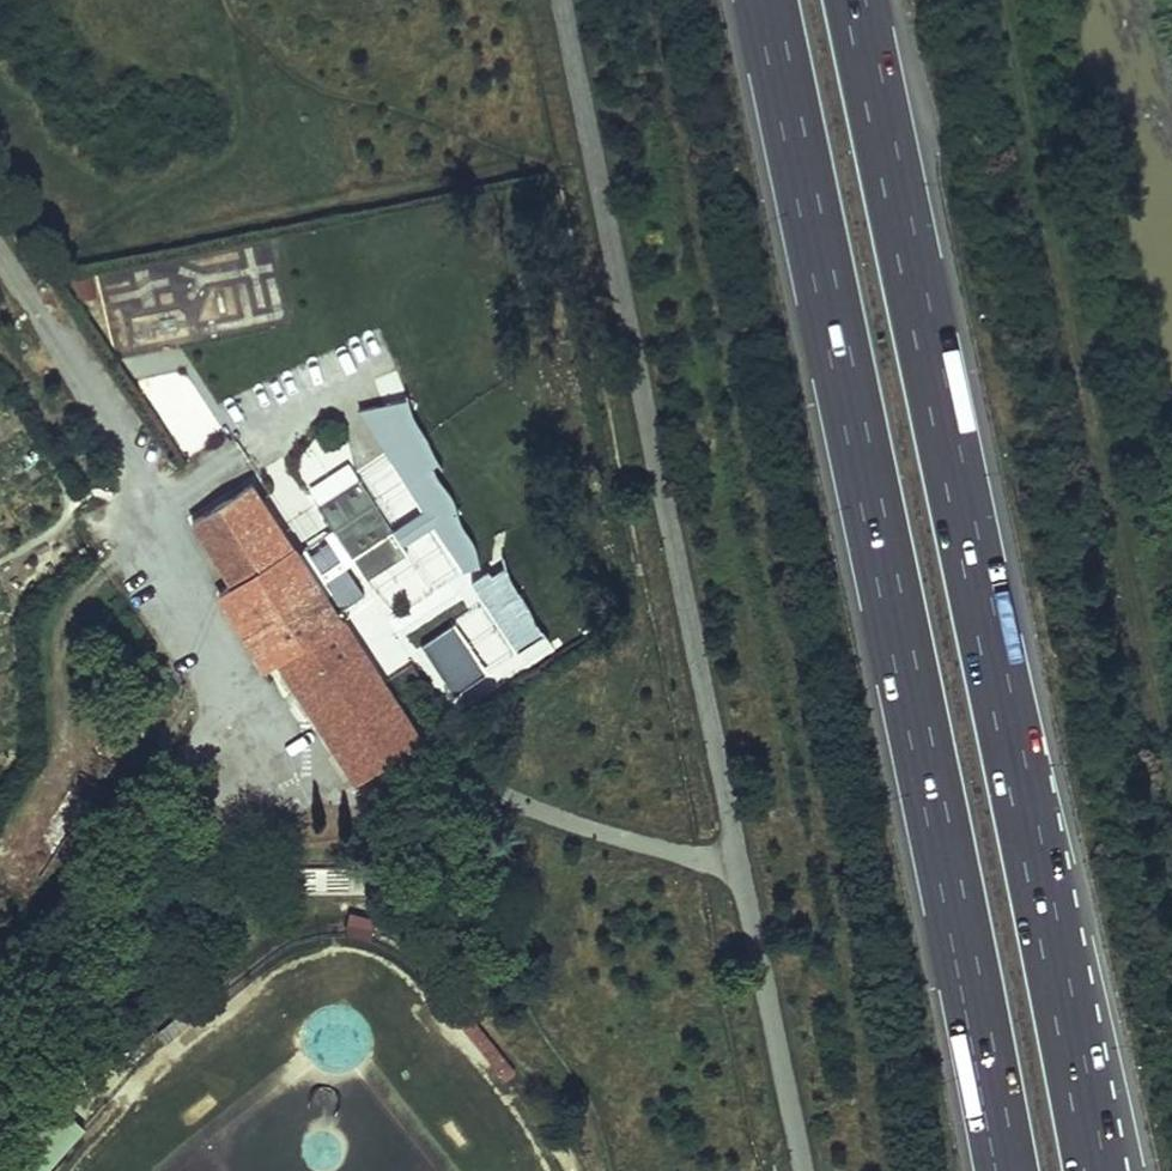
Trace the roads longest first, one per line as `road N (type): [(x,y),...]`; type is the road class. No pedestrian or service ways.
road 1 (motorway): [(1097,1170),(857,0)]
road 2 (motorway): [(768,0),(1004,1170)]

